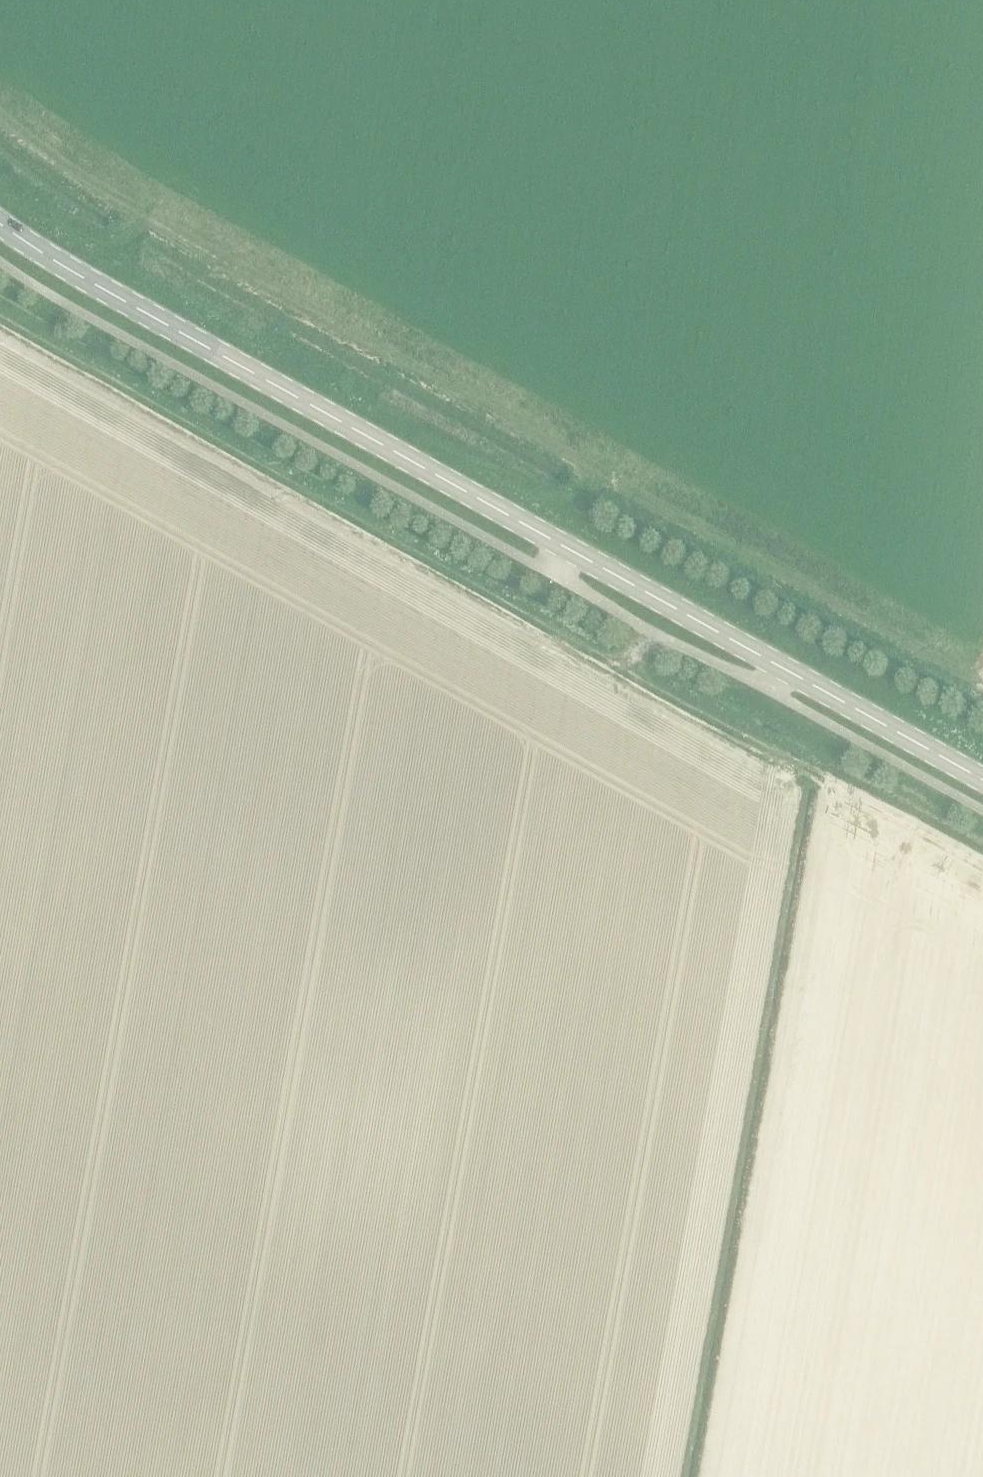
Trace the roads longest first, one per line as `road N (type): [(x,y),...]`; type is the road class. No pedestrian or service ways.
road 1 (secondary): [(0,222),(982,783)]

